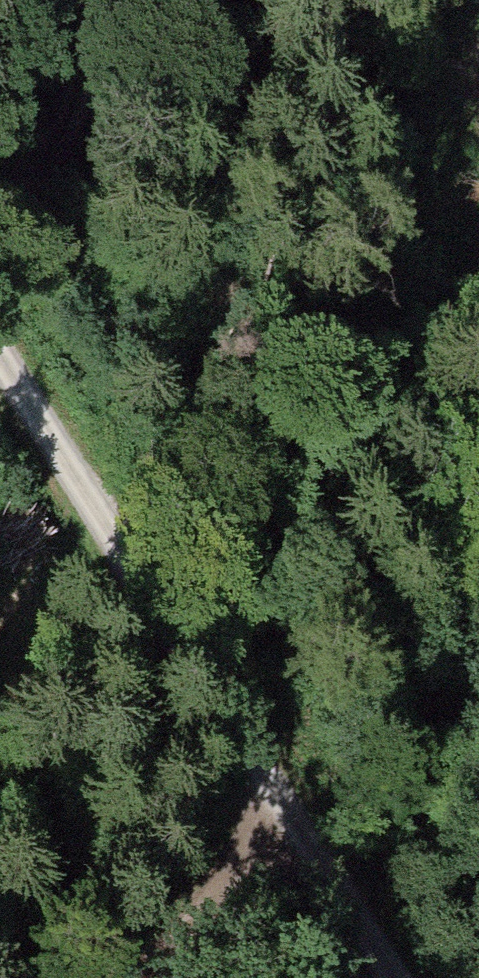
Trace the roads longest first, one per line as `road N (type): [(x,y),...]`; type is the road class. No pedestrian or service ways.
road 1 (track): [(398,977),(300,813),(0,356)]
road 2 (track): [(149,0),(114,81),(0,220)]
road 3 (track): [(300,813),(155,977)]

